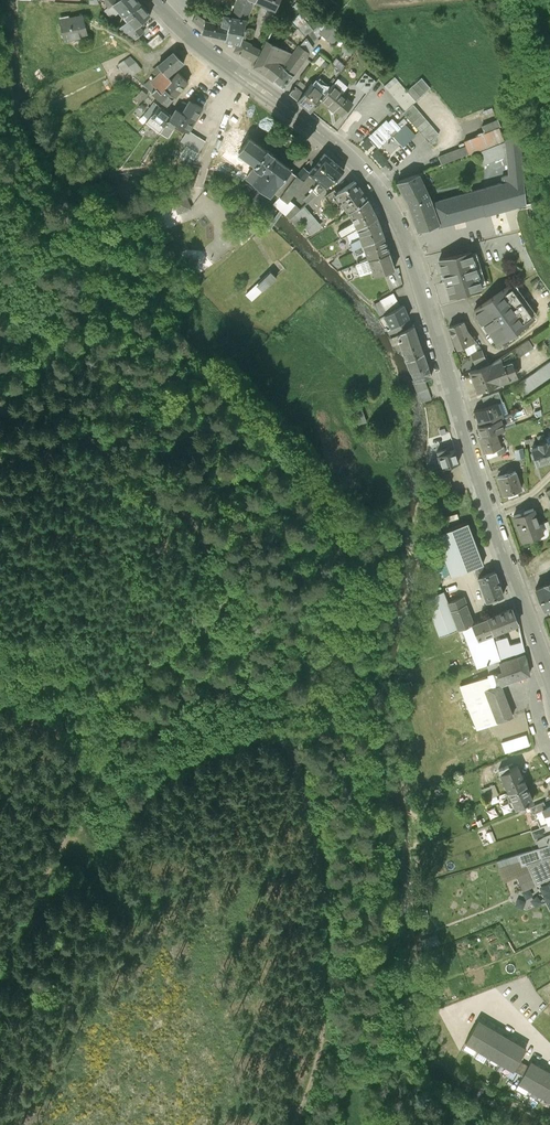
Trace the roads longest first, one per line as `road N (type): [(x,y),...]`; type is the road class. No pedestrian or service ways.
road 1 (secondary): [(153,0),(350,156),(388,201),(549,677)]
road 2 (track): [(76,818),(76,837),(96,850),(195,758),(263,740),(289,747),(324,902),(322,1046),(294,1124)]
road 3 (track): [(0,460),(90,437),(189,513),(224,580),(215,610),(139,683),(76,818)]

